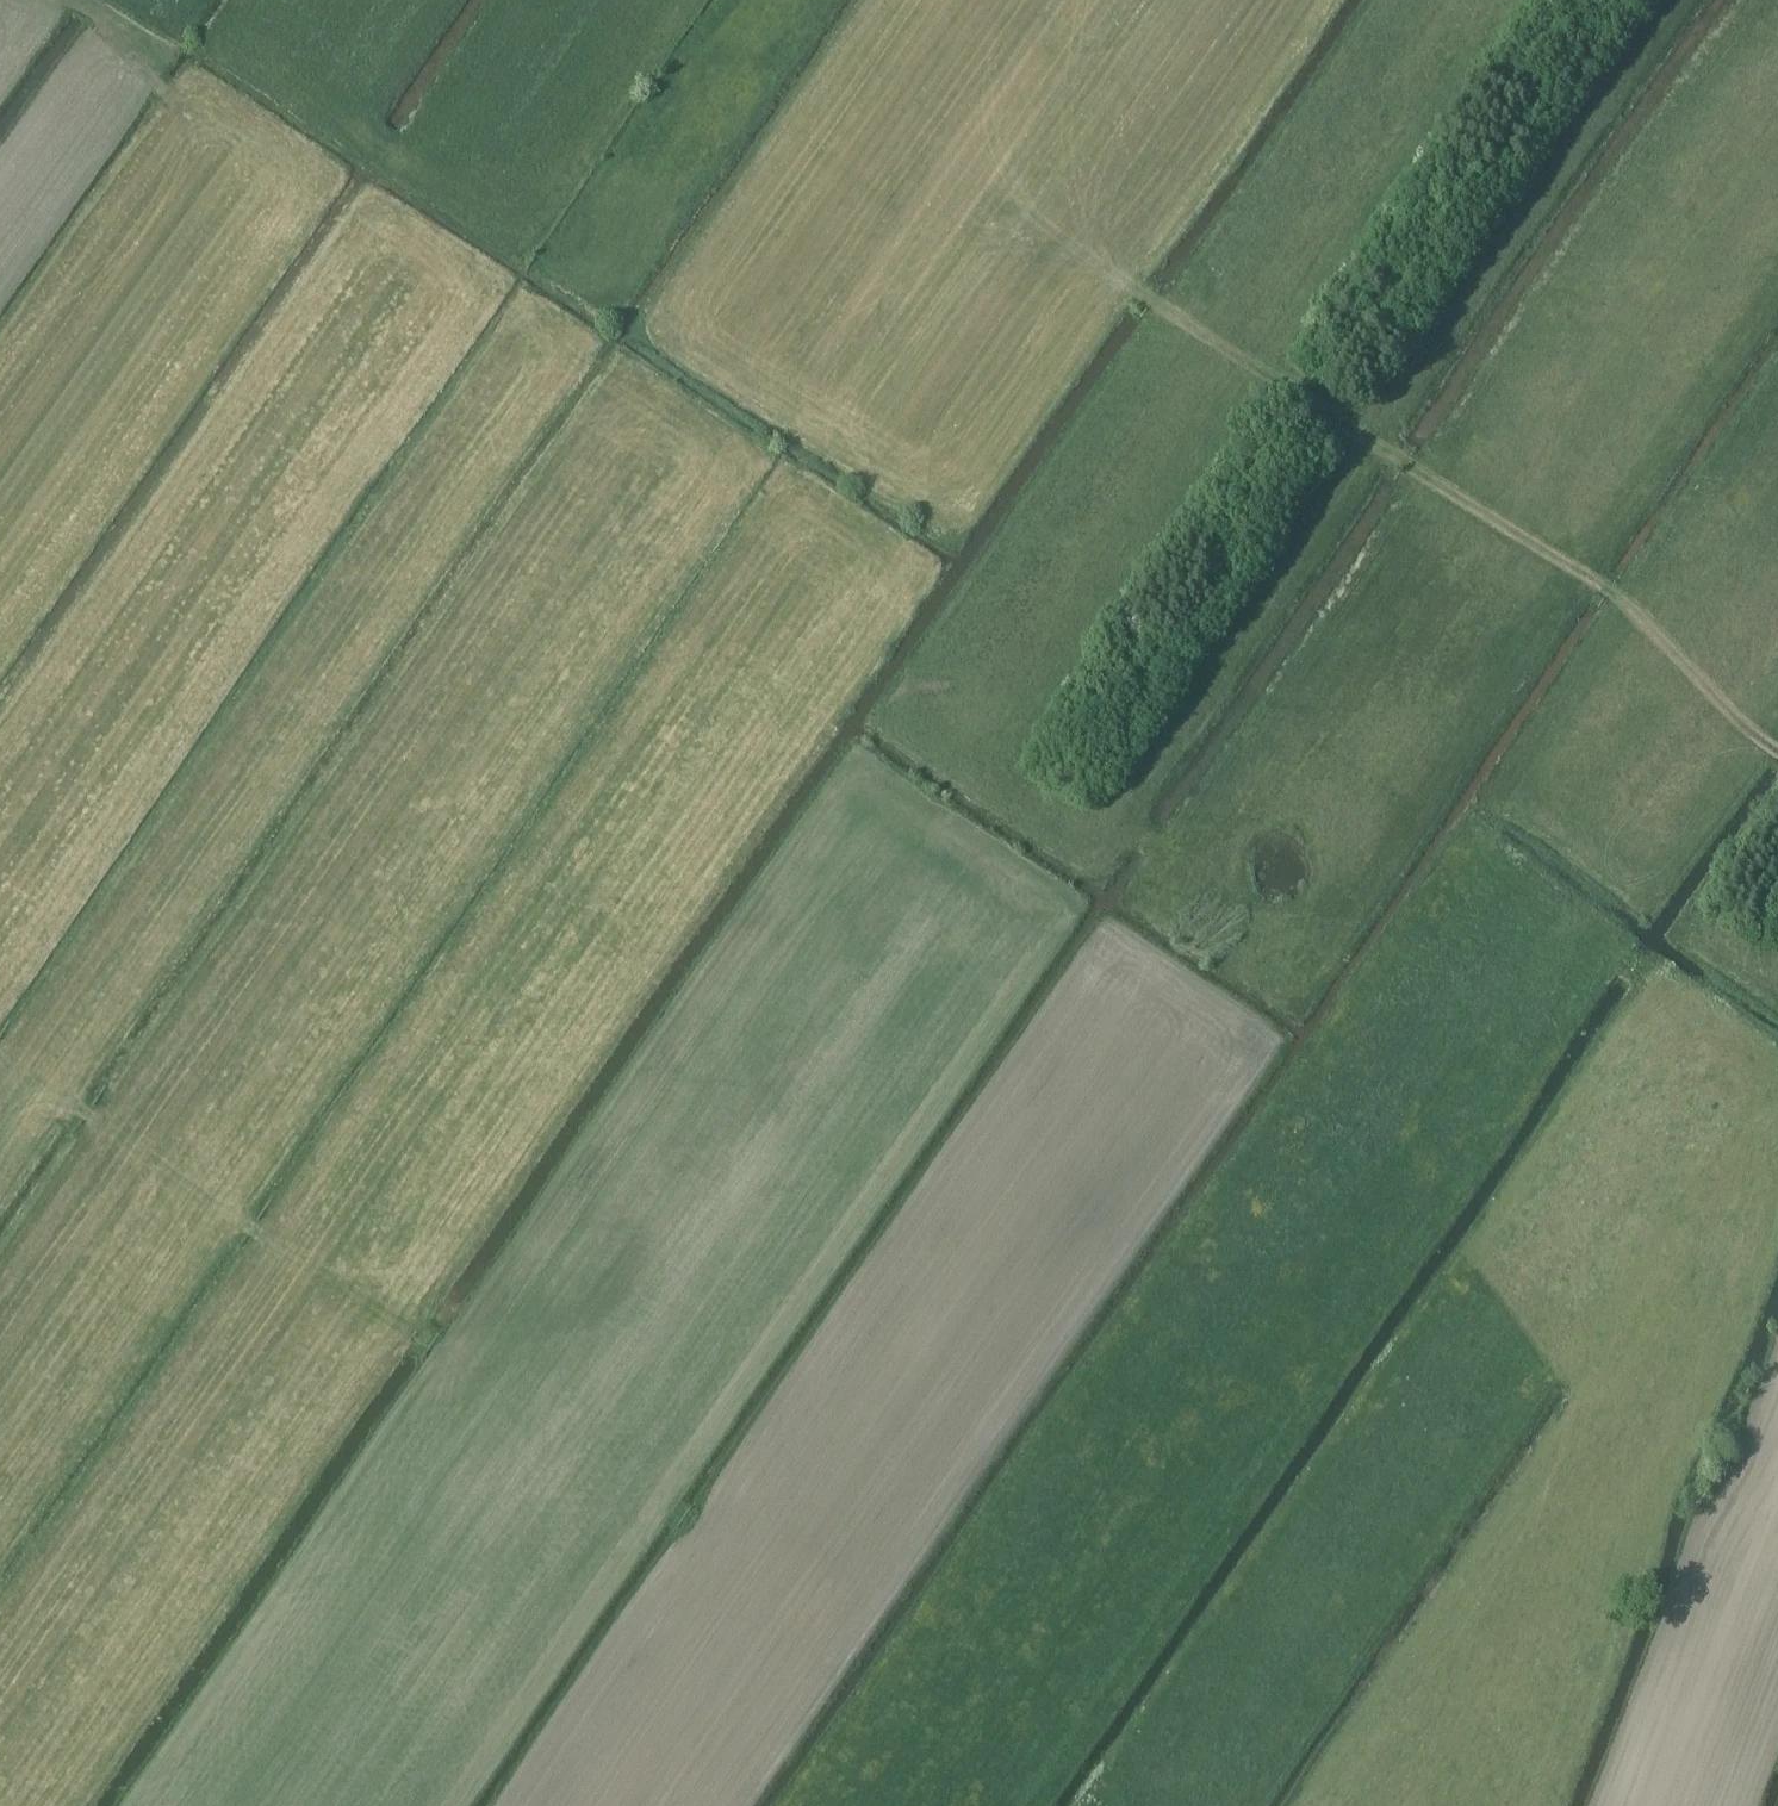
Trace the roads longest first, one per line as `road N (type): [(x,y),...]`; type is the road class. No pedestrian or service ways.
road 1 (track): [(1777,752),(1624,599),(1126,286)]

